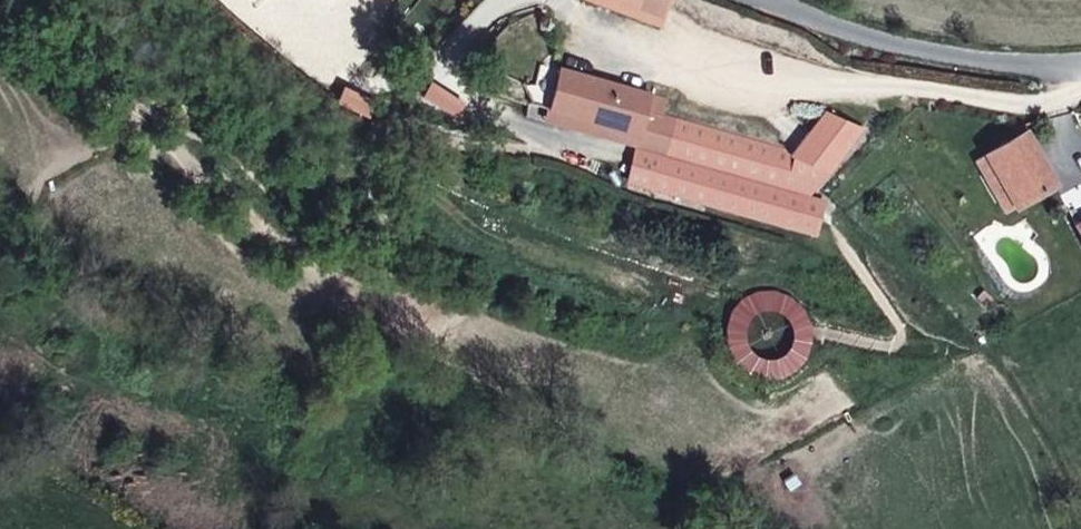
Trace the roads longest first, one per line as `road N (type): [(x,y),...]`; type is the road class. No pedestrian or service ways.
road 1 (unclassified): [(1080,69),(1008,70),(806,31),(707,0)]

